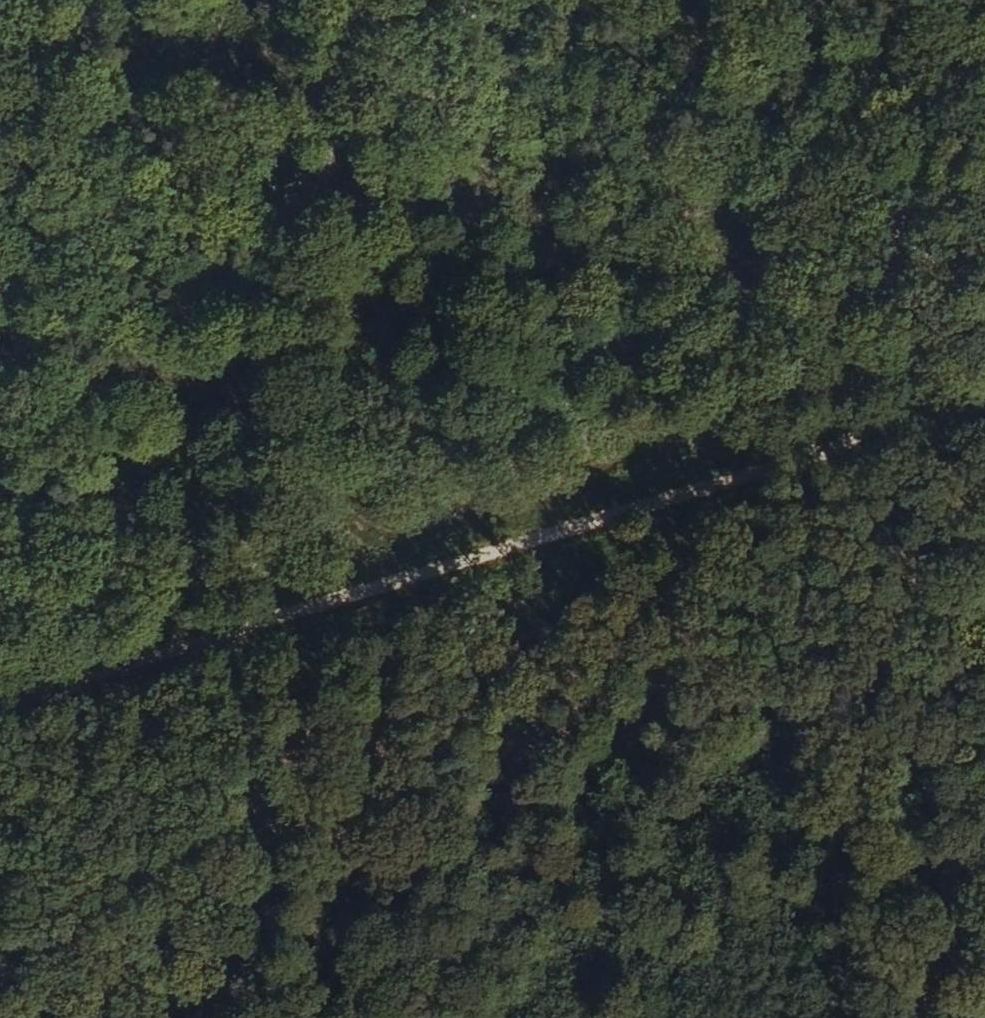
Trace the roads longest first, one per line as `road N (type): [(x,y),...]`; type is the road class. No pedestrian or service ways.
road 1 (track): [(192,663),(984,384)]
road 2 (track): [(452,0),(478,19),(810,151),(984,283)]
road 3 (track): [(192,663),(129,1017)]
road 4 (track): [(0,717),(192,663)]

